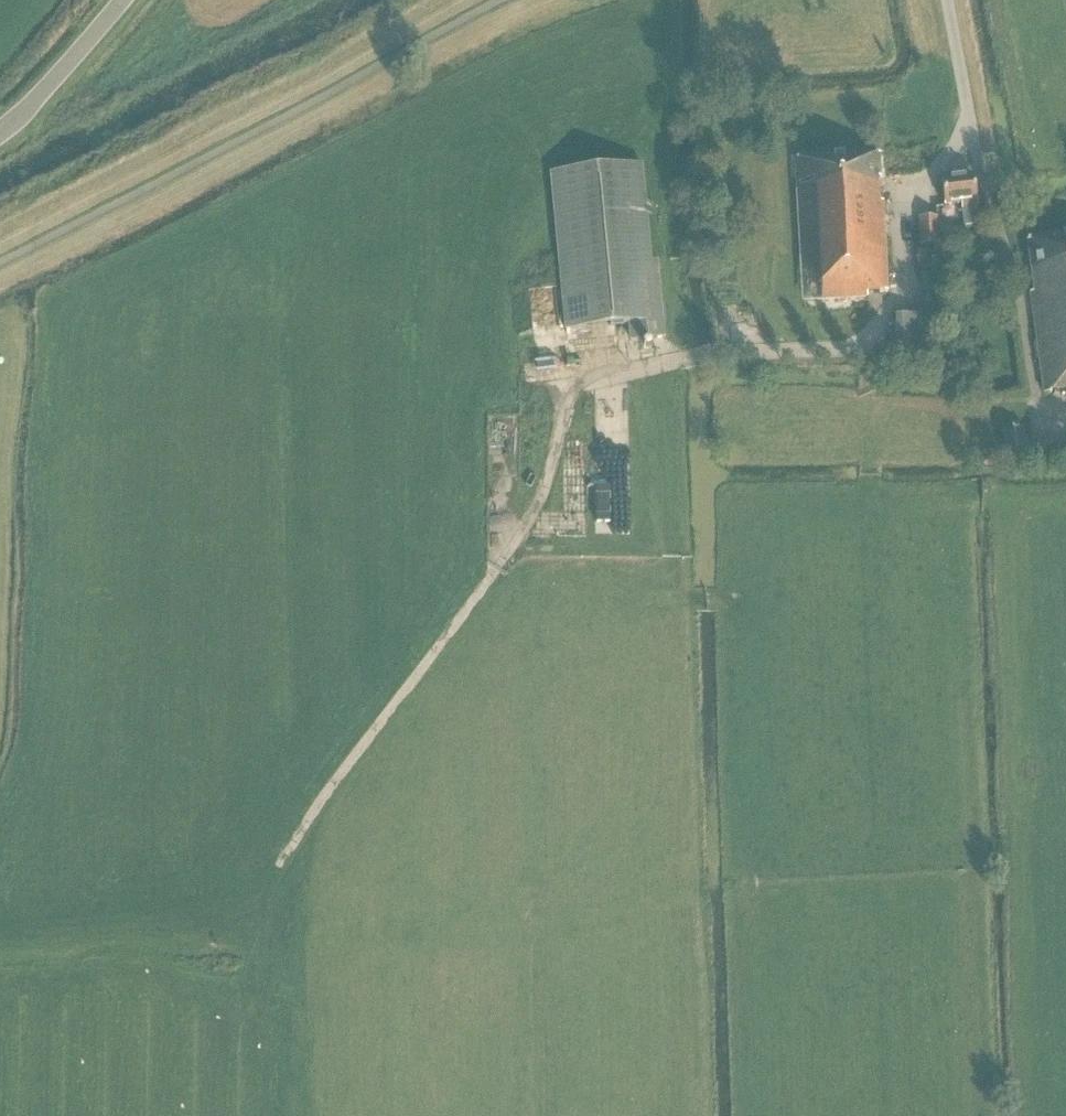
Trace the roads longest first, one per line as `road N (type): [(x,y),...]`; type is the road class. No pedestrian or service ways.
road 1 (track): [(889,313),(847,348),(676,355),(587,379),(559,424),(546,489),(529,522),(278,866)]
road 2 (tertiary): [(0,132),(121,0)]

